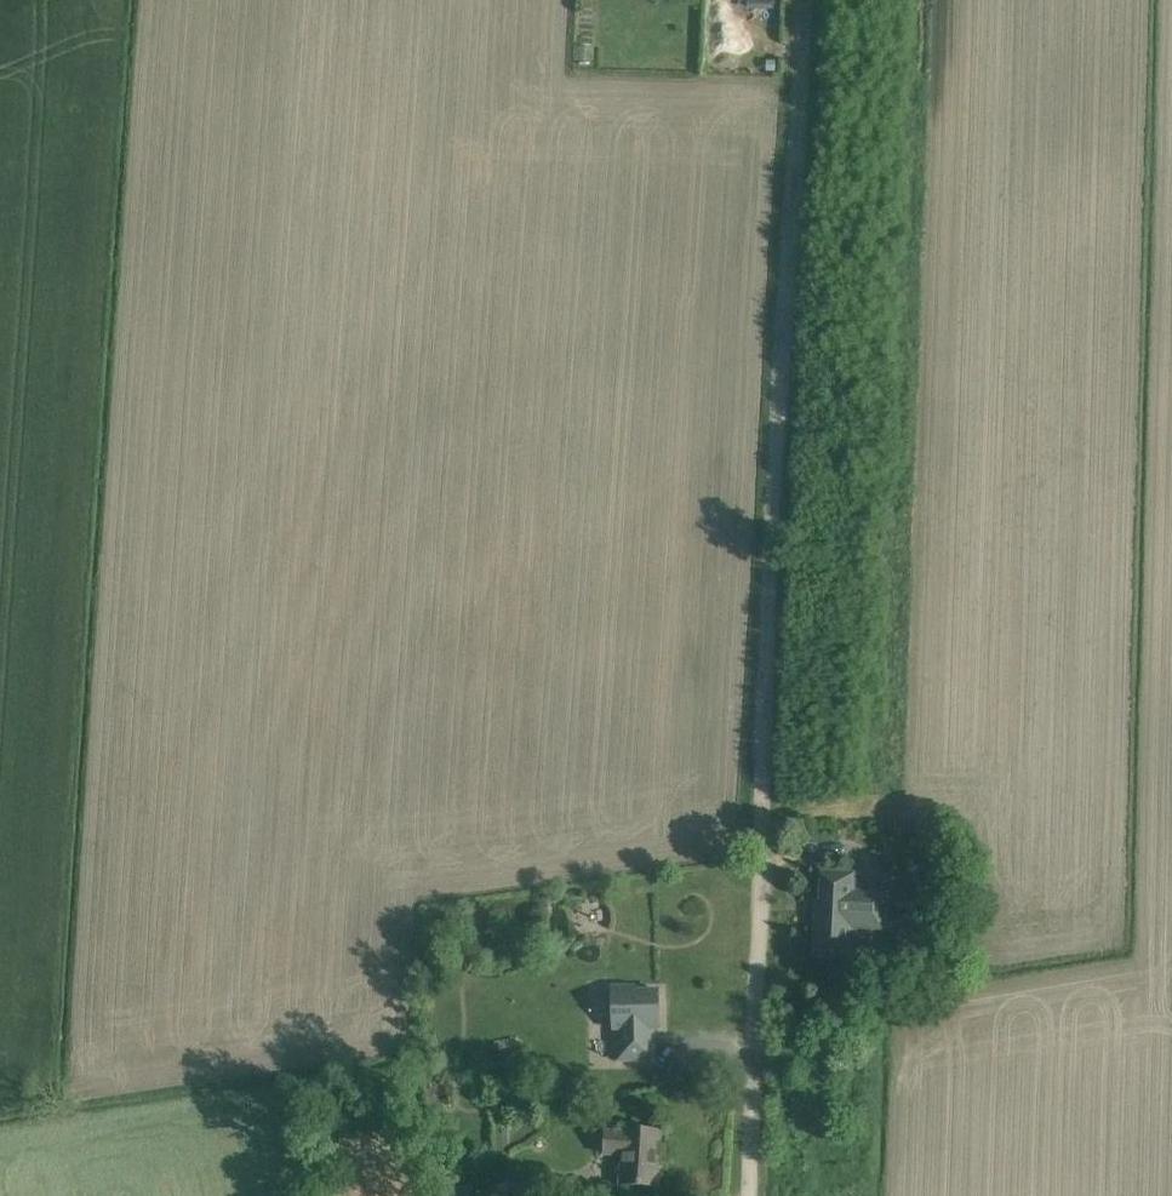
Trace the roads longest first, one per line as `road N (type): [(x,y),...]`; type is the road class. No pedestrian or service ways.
road 1 (track): [(757,1195),(763,899),(817,0)]

